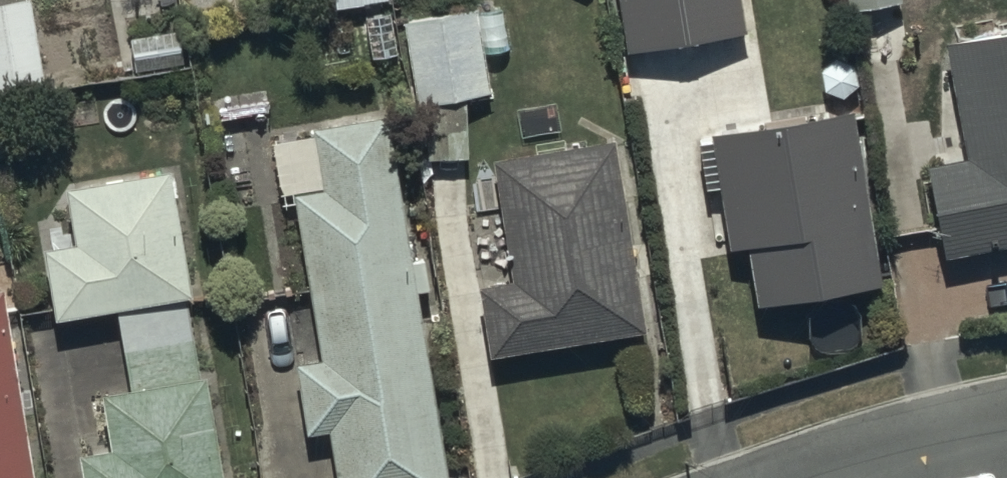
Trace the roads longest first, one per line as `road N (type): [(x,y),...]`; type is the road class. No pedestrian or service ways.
road 1 (residential): [(1006,449),(872,477)]

